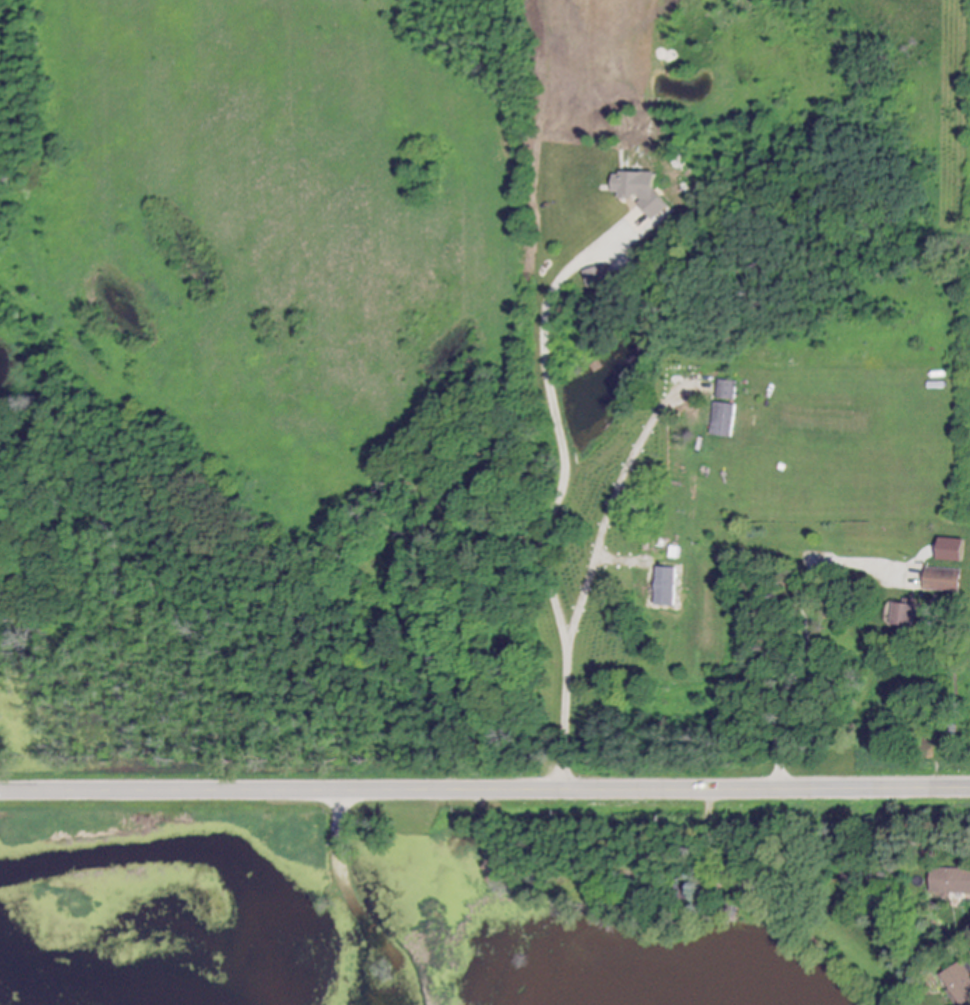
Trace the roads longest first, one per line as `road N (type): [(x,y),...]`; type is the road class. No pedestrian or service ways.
road 1 (secondary): [(969,787),(0,789)]

